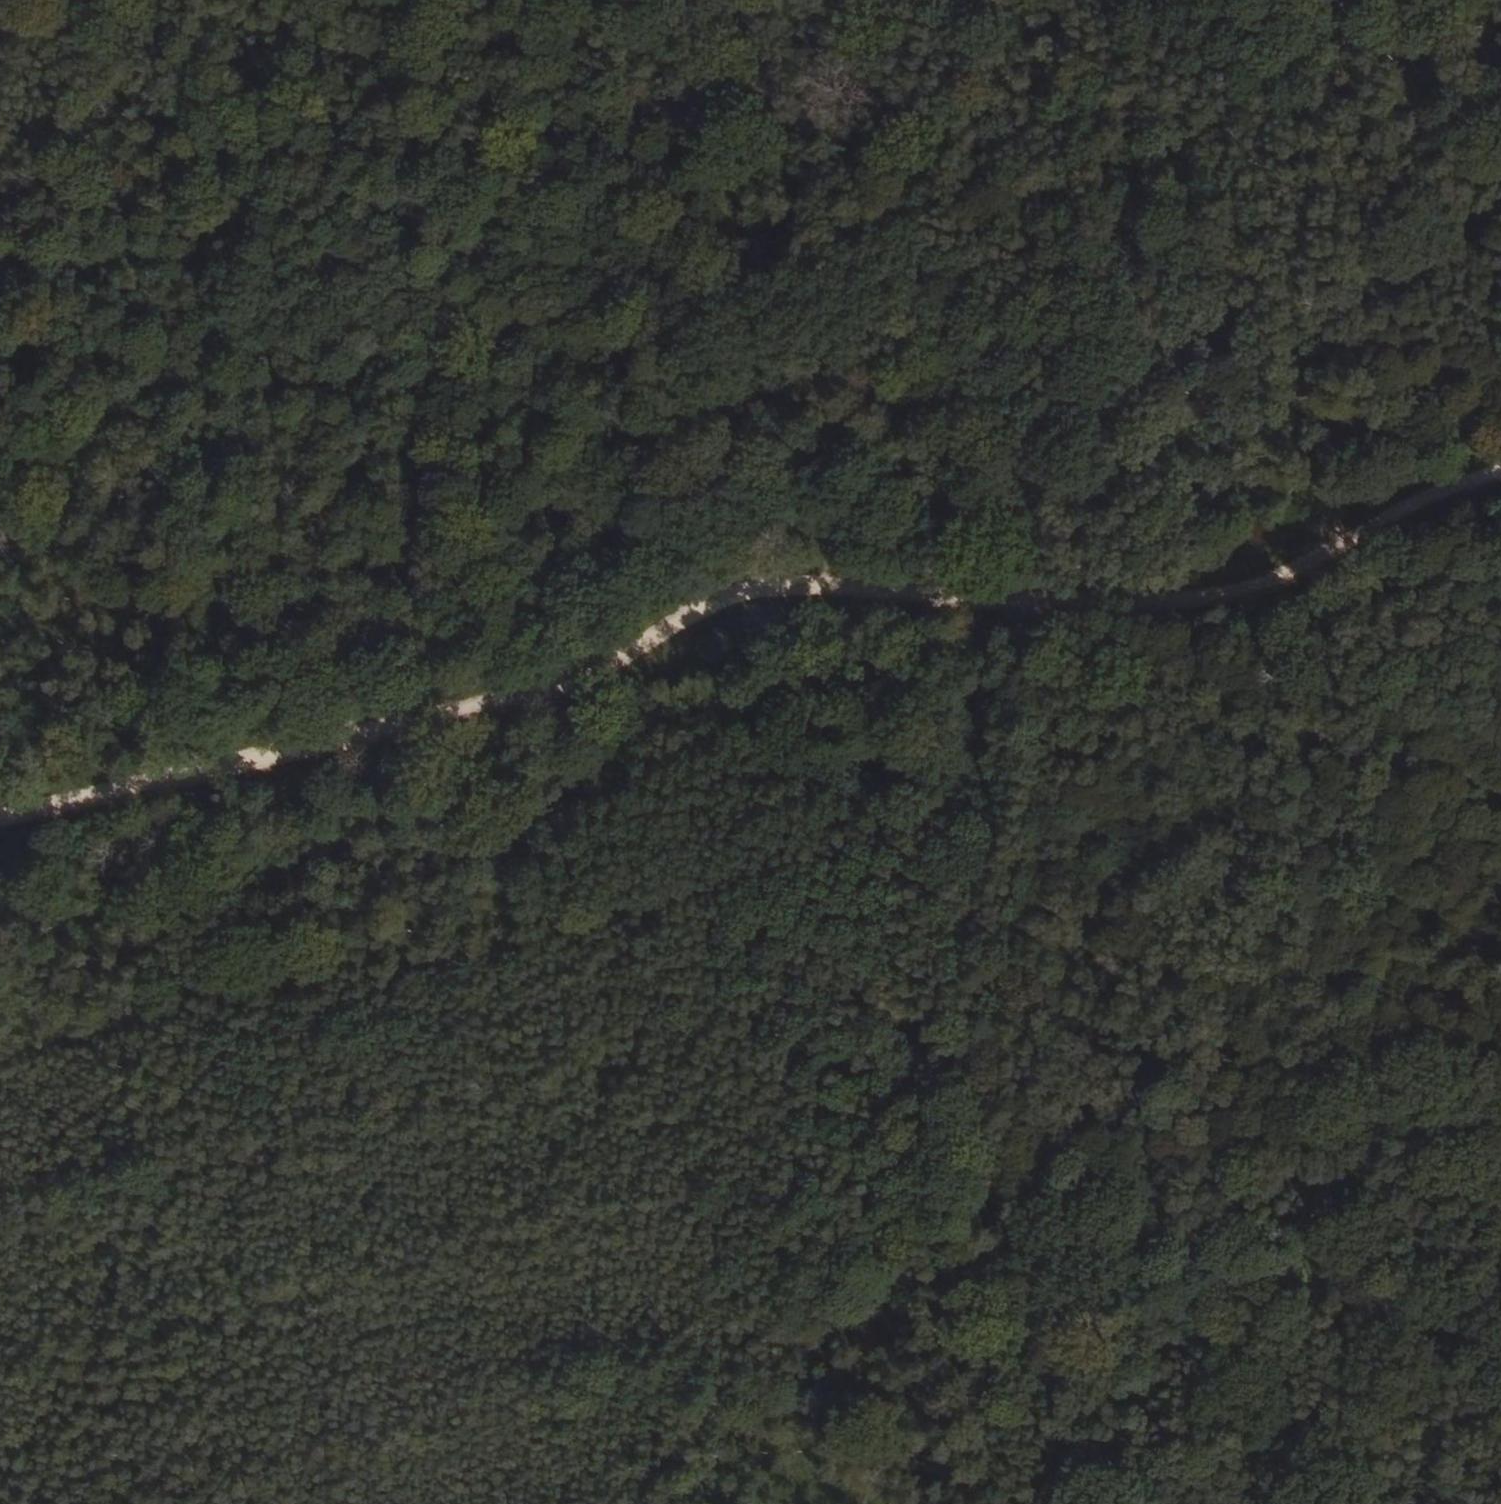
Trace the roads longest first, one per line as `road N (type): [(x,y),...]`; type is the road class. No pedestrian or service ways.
road 1 (track): [(0,825),(552,691),(718,598),(767,586),(972,606),(1241,590),(1500,472)]
road 2 (track): [(640,1503),(901,1095),(999,801),(972,606)]
road 3 (track): [(833,587),(704,345),(690,117),(610,0)]

